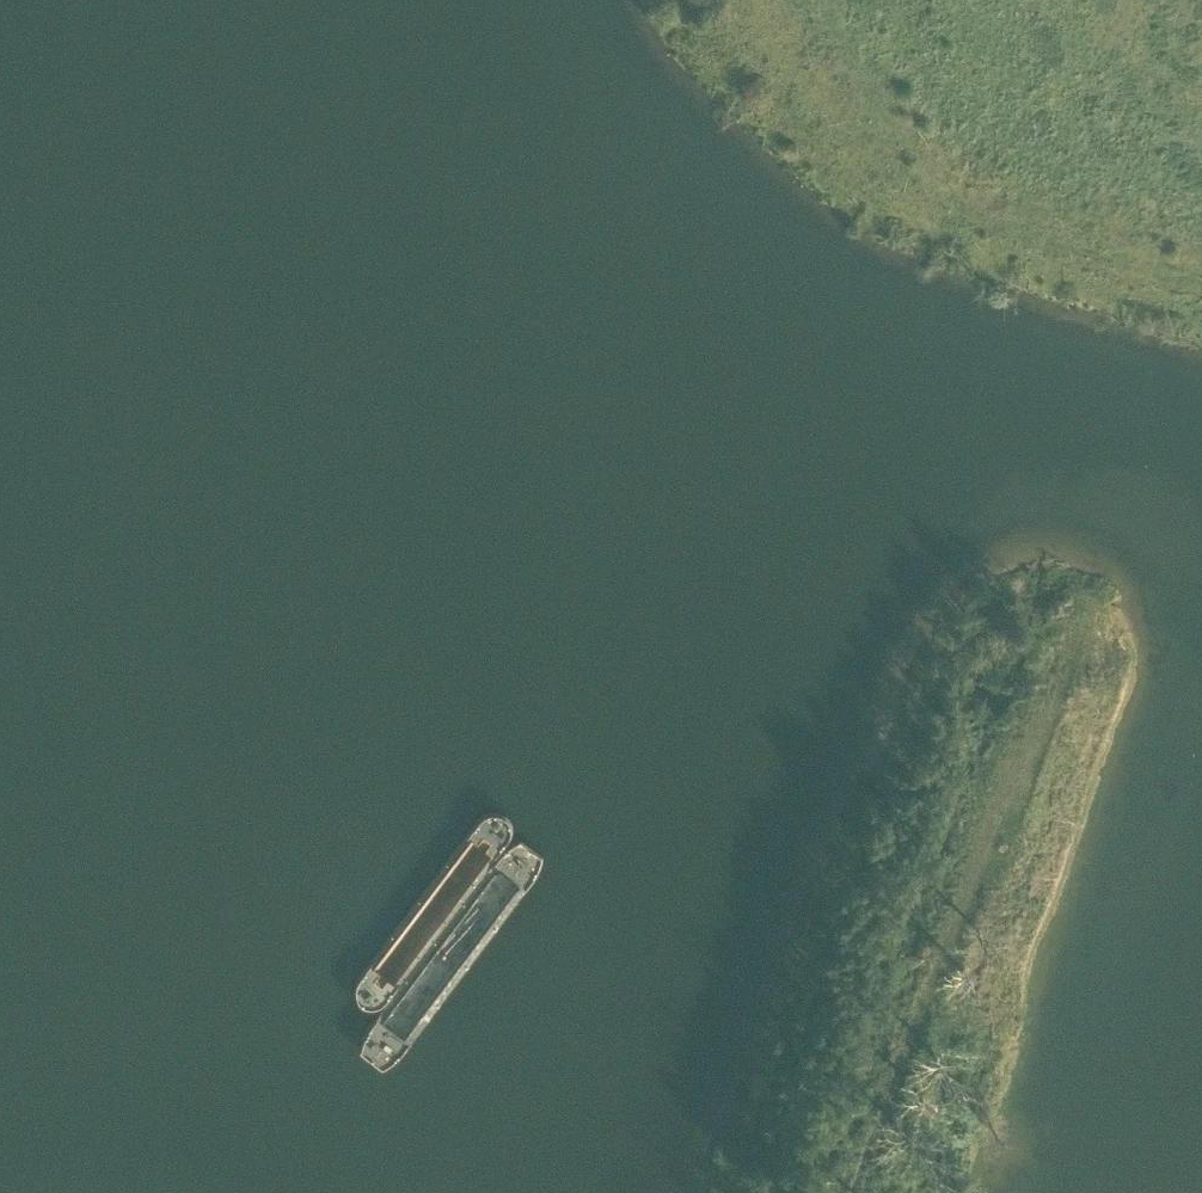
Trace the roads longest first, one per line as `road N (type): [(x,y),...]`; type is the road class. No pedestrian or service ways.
road 1 (track): [(872,1192),(1015,781),(1079,720),(1137,742)]
road 2 (track): [(808,0),(912,171),(1024,239),(1151,278)]

